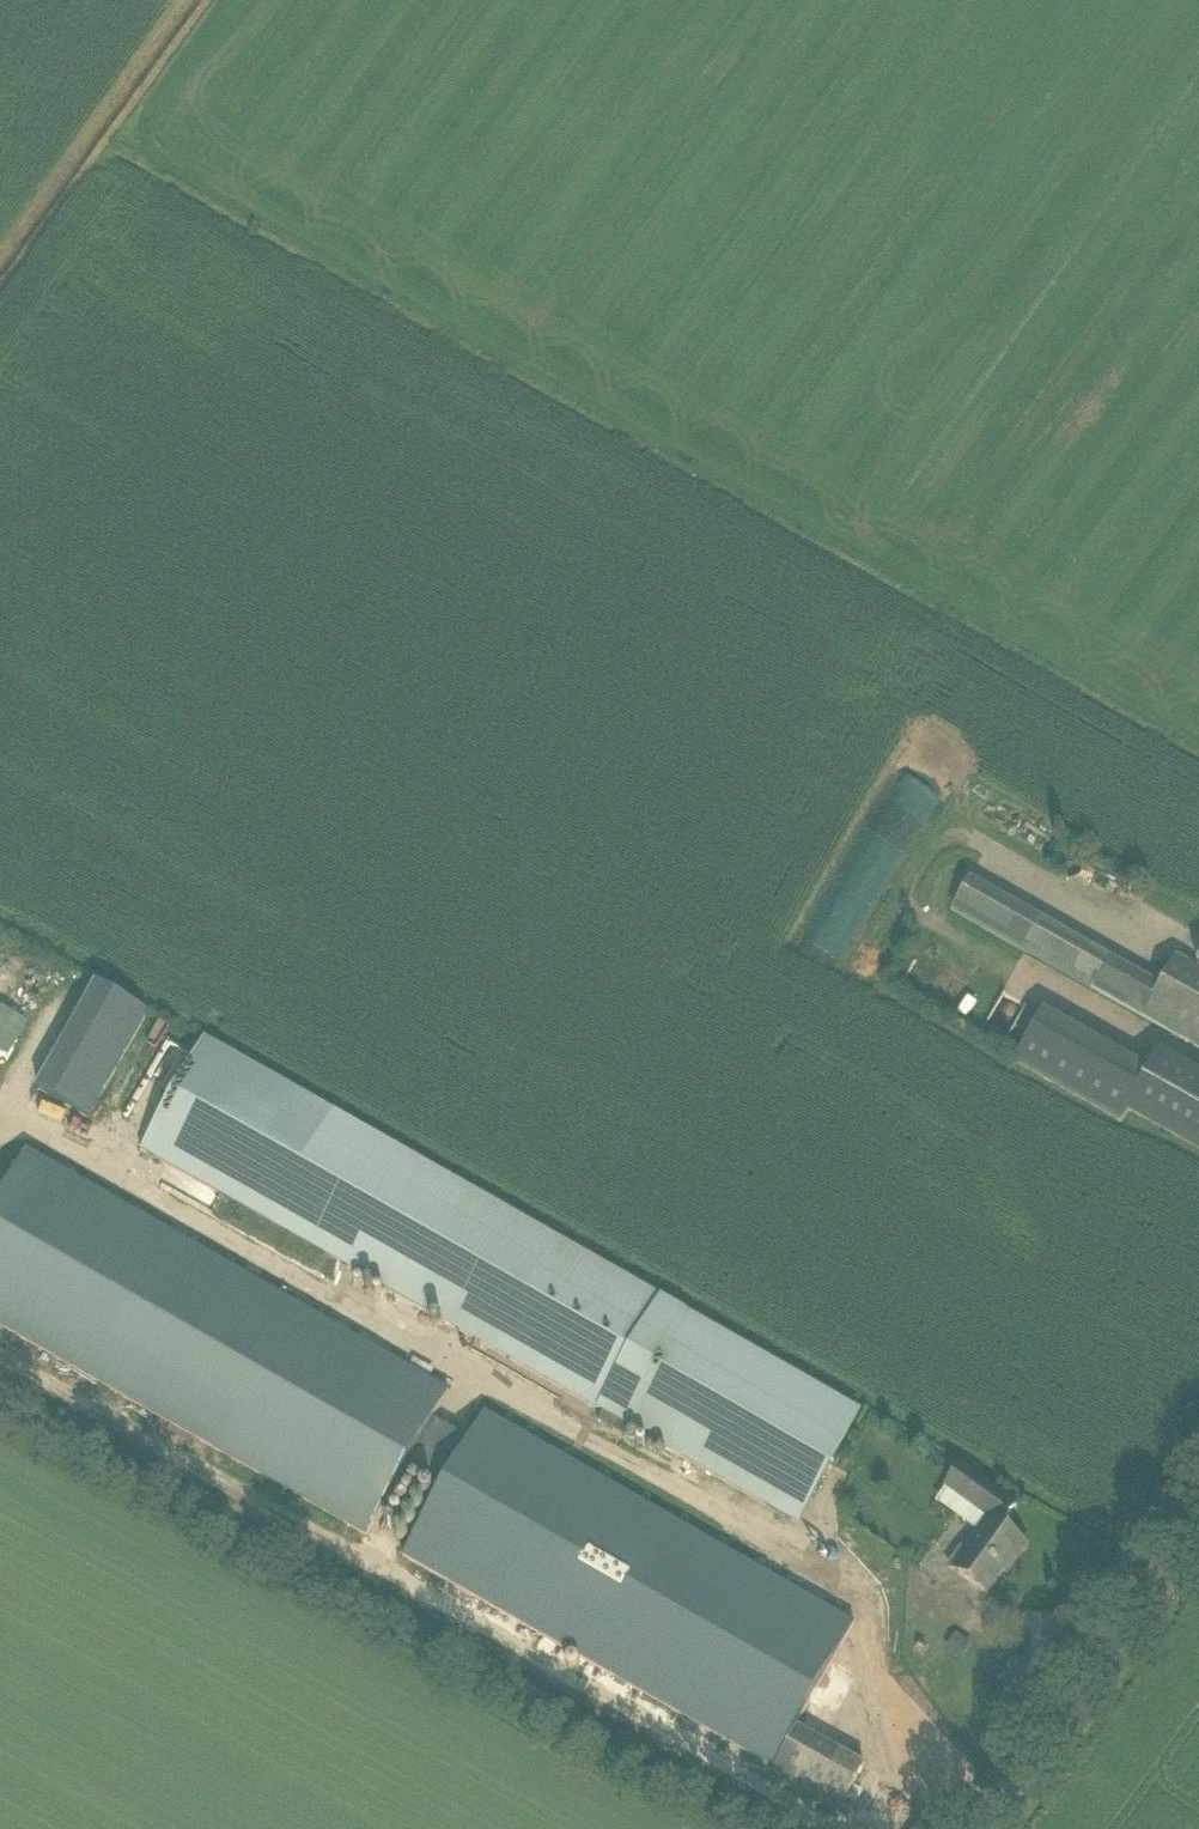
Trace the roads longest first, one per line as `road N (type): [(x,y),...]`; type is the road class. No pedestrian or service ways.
road 1 (unclassified): [(998,1828),(1198,1555)]

